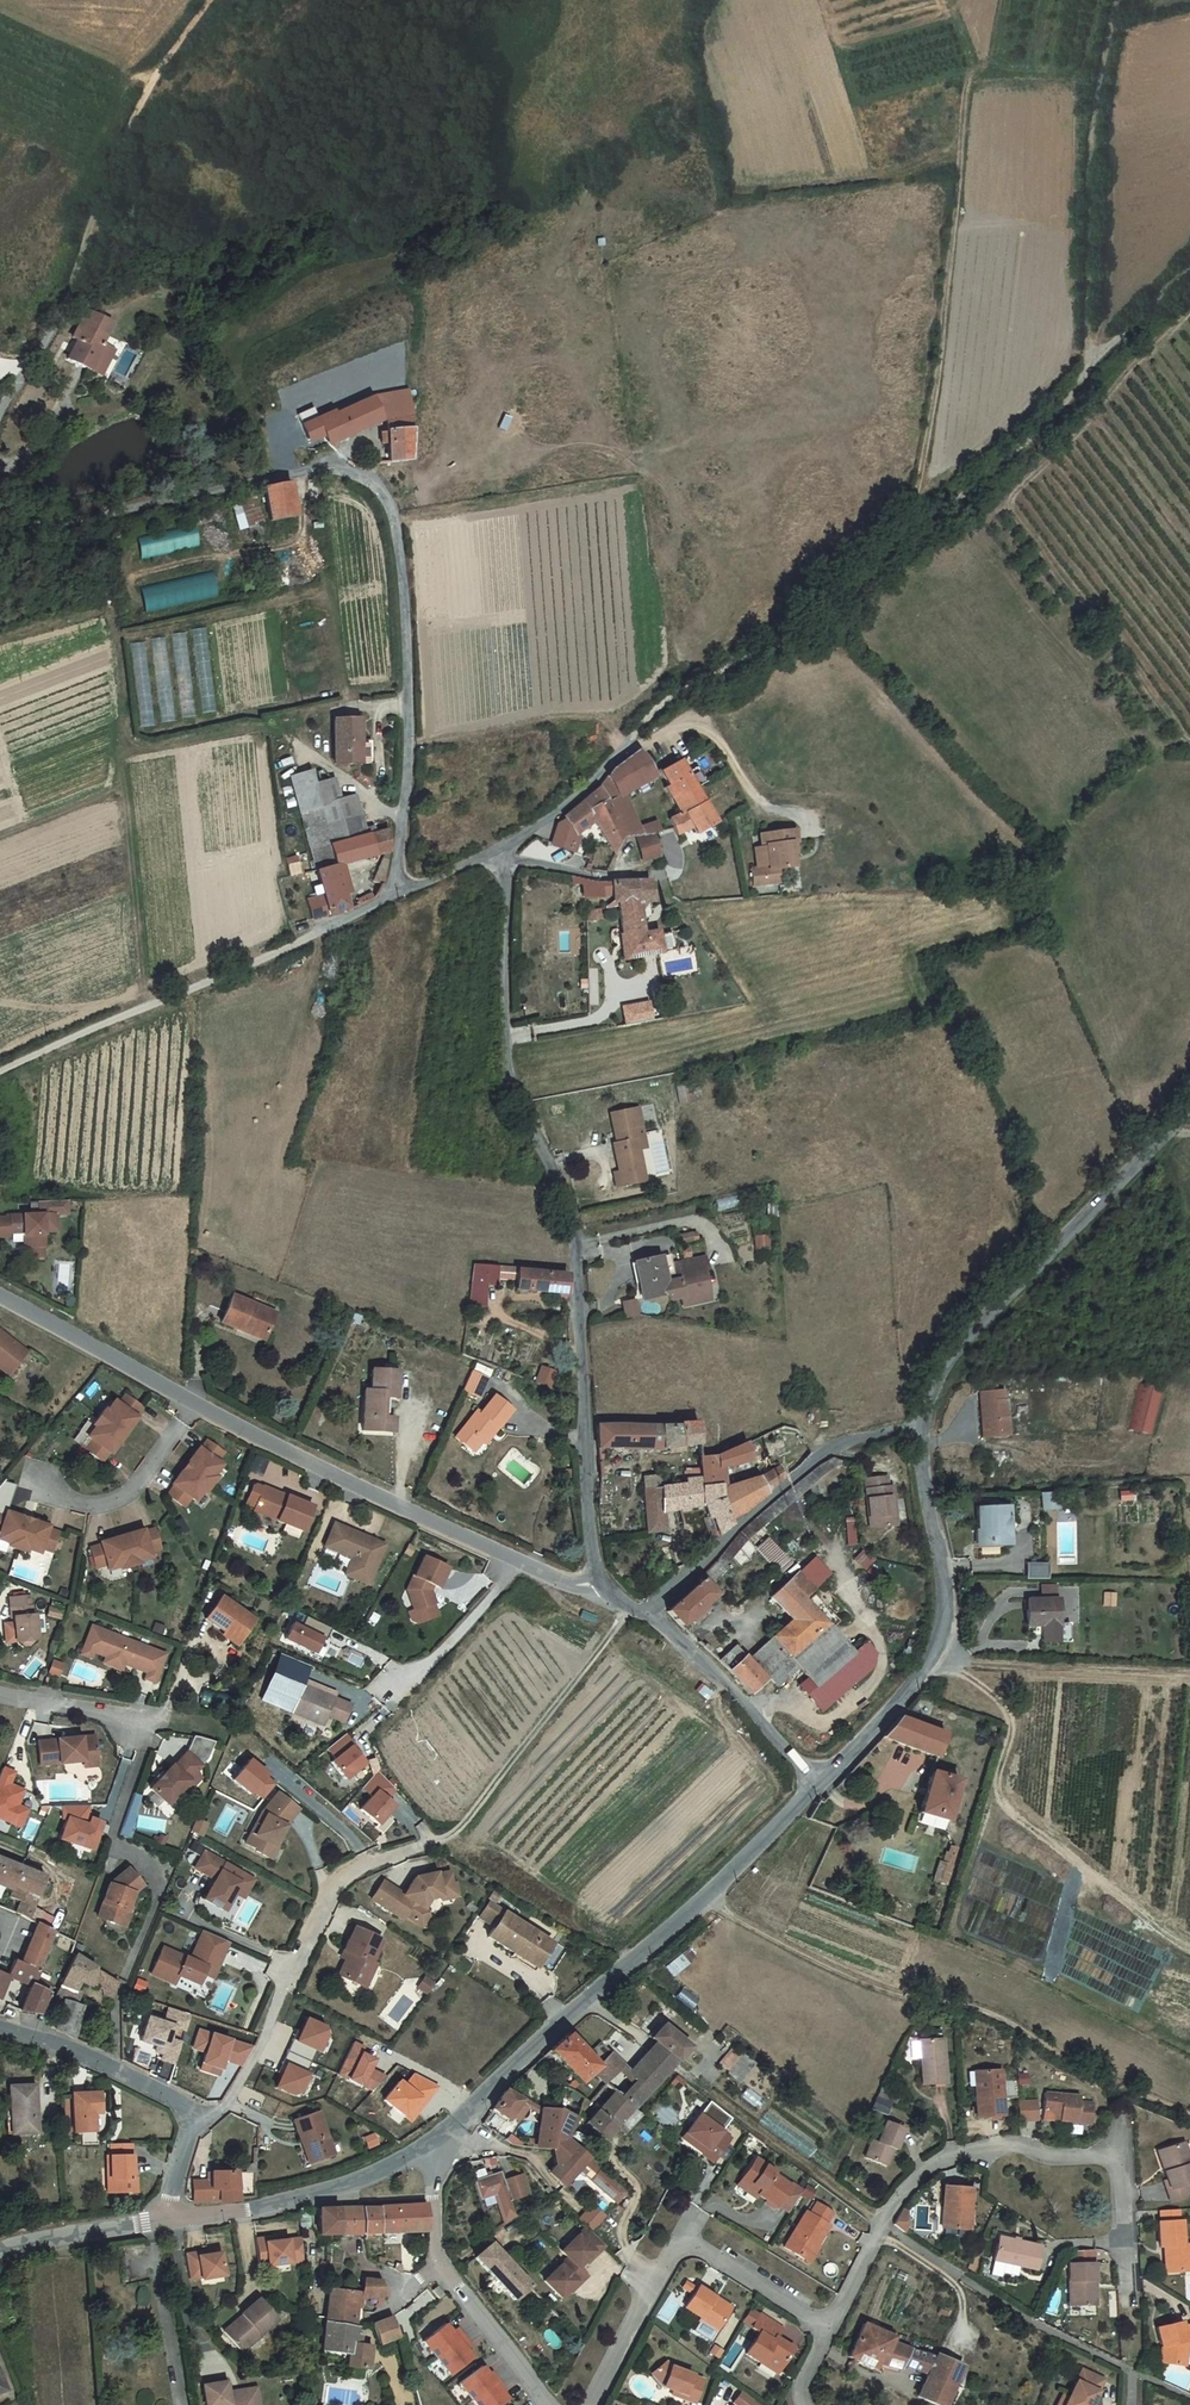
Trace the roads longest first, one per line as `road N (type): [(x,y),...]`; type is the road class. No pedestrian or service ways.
road 1 (unclassified): [(395,897),(409,763),(404,584),(392,511),(372,481),(309,470),(55,523),(33,512),(0,460)]
road 2 (track): [(1091,357),(1073,398),(894,557),(828,612),(658,707),(595,780),(505,857)]
road 3 (unclassified): [(505,857),(509,1070),(561,1187),(575,1254),(586,1485),(601,1588)]
road 4 (unclassified): [(0,1295),(309,1461),(561,1582),(601,1588)]
road 5 (track): [(0,1072),(489,855),(505,857)]
road 6 (track): [(705,1896),(811,1963),(896,1993),(982,2010),(1189,2112)]
road 7 (unclassified): [(429,2146),(817,1785)]
road 8 (track): [(971,69),(937,382),(906,547)]
road 9 (unclassified): [(923,1426),(941,1363),(1189,1099)]
road 10 (unclassified): [(817,1785),(910,1689),(943,1634),(947,1590),(923,1426)]
road 11 (residential): [(193,2114),(209,2117),(226,2105),(333,1886),(434,1841)]
road 12 (residential): [(1117,2155),(1050,2157),(1005,2144),(933,2164),(881,2225),(827,2329)]
road 13 (track): [(1091,357),(1089,165),(1119,0)]
road 14 (residential): [(587,2404),(669,2252),(690,2242),(827,2329)]
road 15 (residential): [(643,1613),(829,1448),(923,1426)]
road 16 (track): [(631,1607),(463,1824),(434,1841)]
road 17 (residential): [(429,2146),(436,2267),(540,2404)]
road 18 (unclassified): [(162,2221),(342,2184),(429,2146)]
road 19 (unclassified): [(643,1613),(731,1686),(817,1785)]
road 20 (residential): [(0,2028),(72,2050),(193,2114)]
road 21 (track): [(209,0),(113,156)]
road 22 (unclassified): [(0,2253),(162,2221)]
road 23 (residential): [(505,857),(599,875),(662,875)]
road 24 (track): [(71,293),(113,156)]
road 25 (residential): [(136,1729),(103,1714),(0,1693)]
road 26 (unclassified): [(0,415),(71,293)]
road 27 (residential): [(1117,2155),(1126,2291)]
road 28 (track): [(1189,267),(1091,357)]

